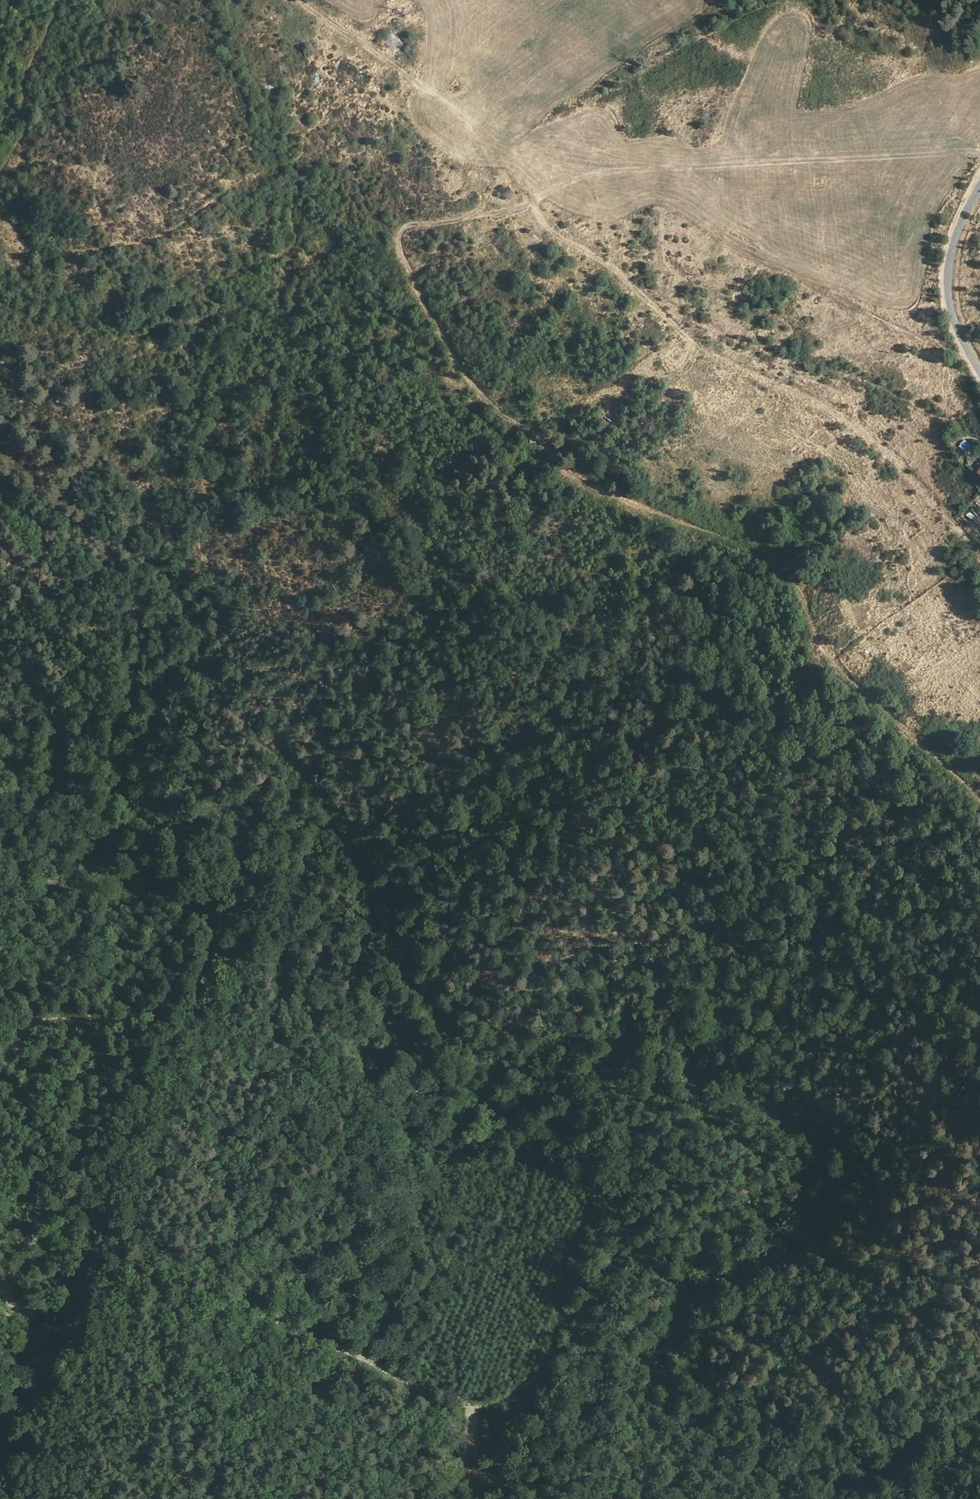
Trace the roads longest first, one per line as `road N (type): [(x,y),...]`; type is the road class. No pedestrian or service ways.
road 1 (unclassified): [(979,366),(952,294),(956,253),(979,198)]

